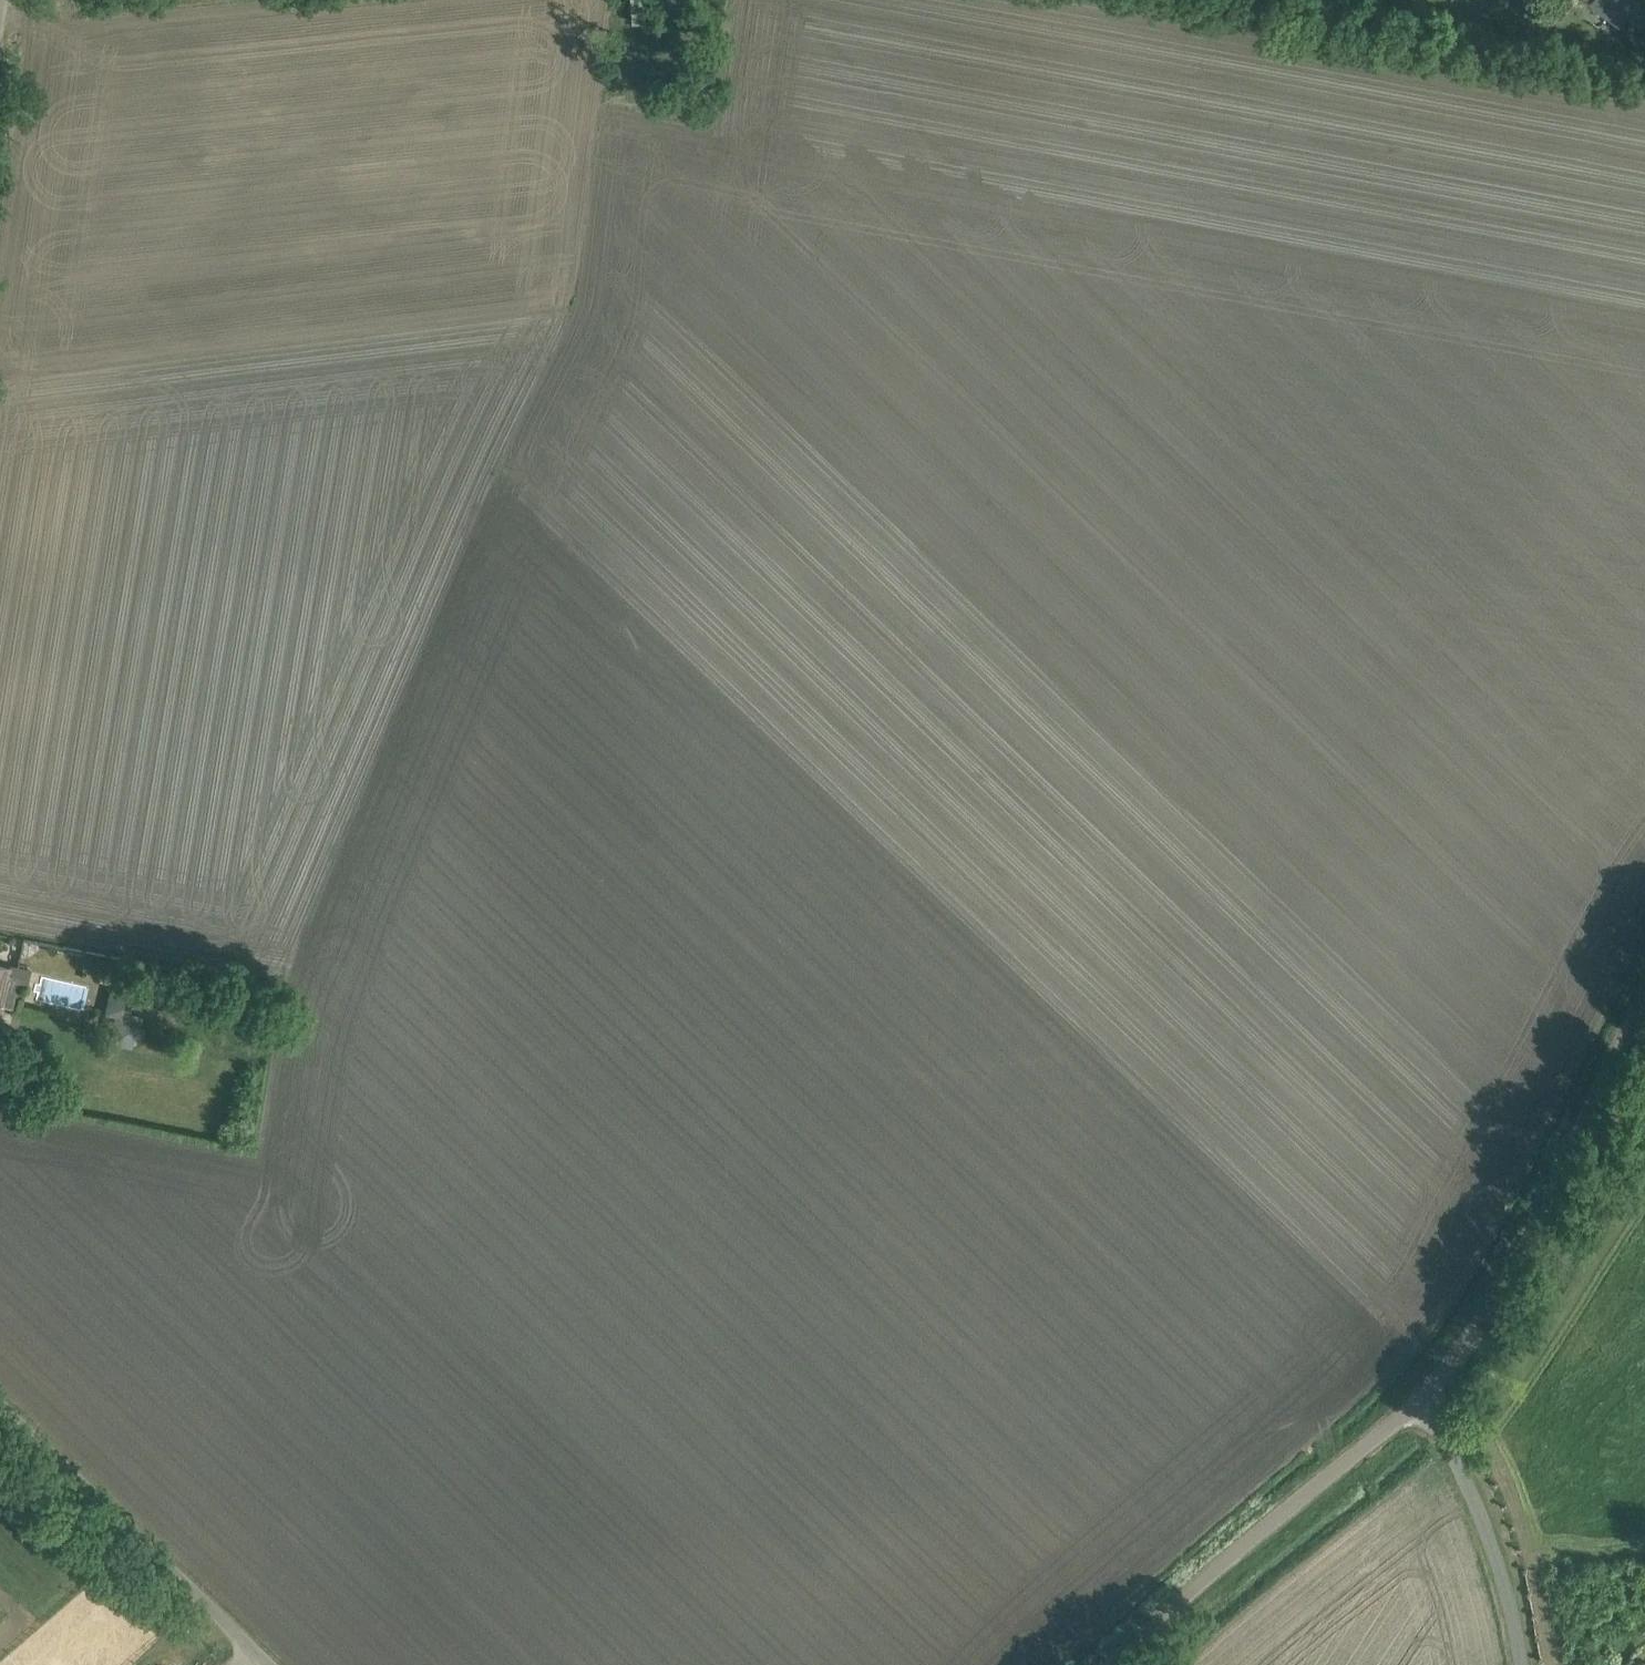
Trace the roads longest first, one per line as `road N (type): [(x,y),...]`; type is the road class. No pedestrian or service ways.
road 1 (unclassified): [(1125,1664),(1434,1391)]
road 2 (unclassified): [(1434,1391),(1480,1336),(1644,1041)]
road 3 (unclassified): [(261,1664),(0,1419)]
road 4 (unclassified): [(1520,1664),(1505,1578),(1434,1391)]

